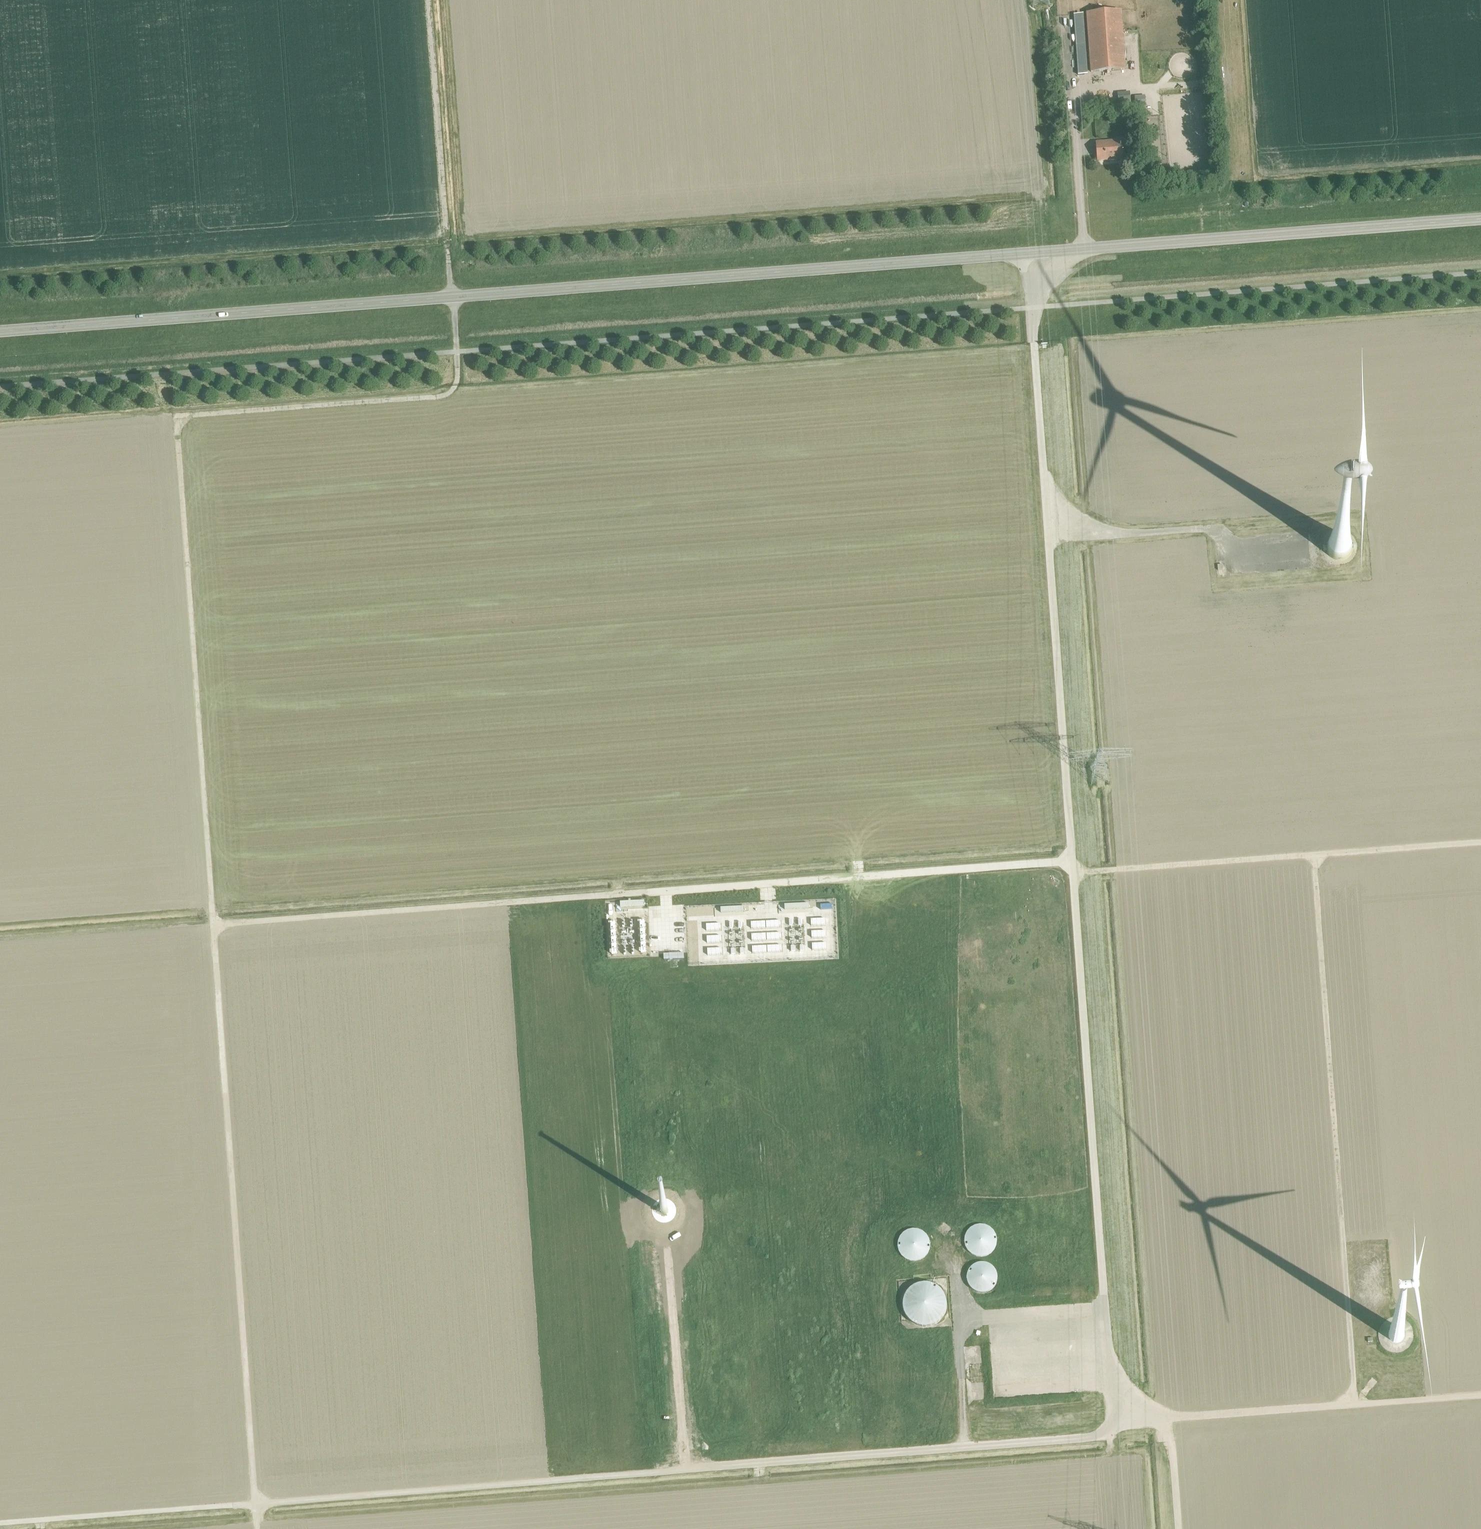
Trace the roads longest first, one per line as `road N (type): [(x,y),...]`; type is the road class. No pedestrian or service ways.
road 1 (tertiary): [(1480,220),(0,330)]

